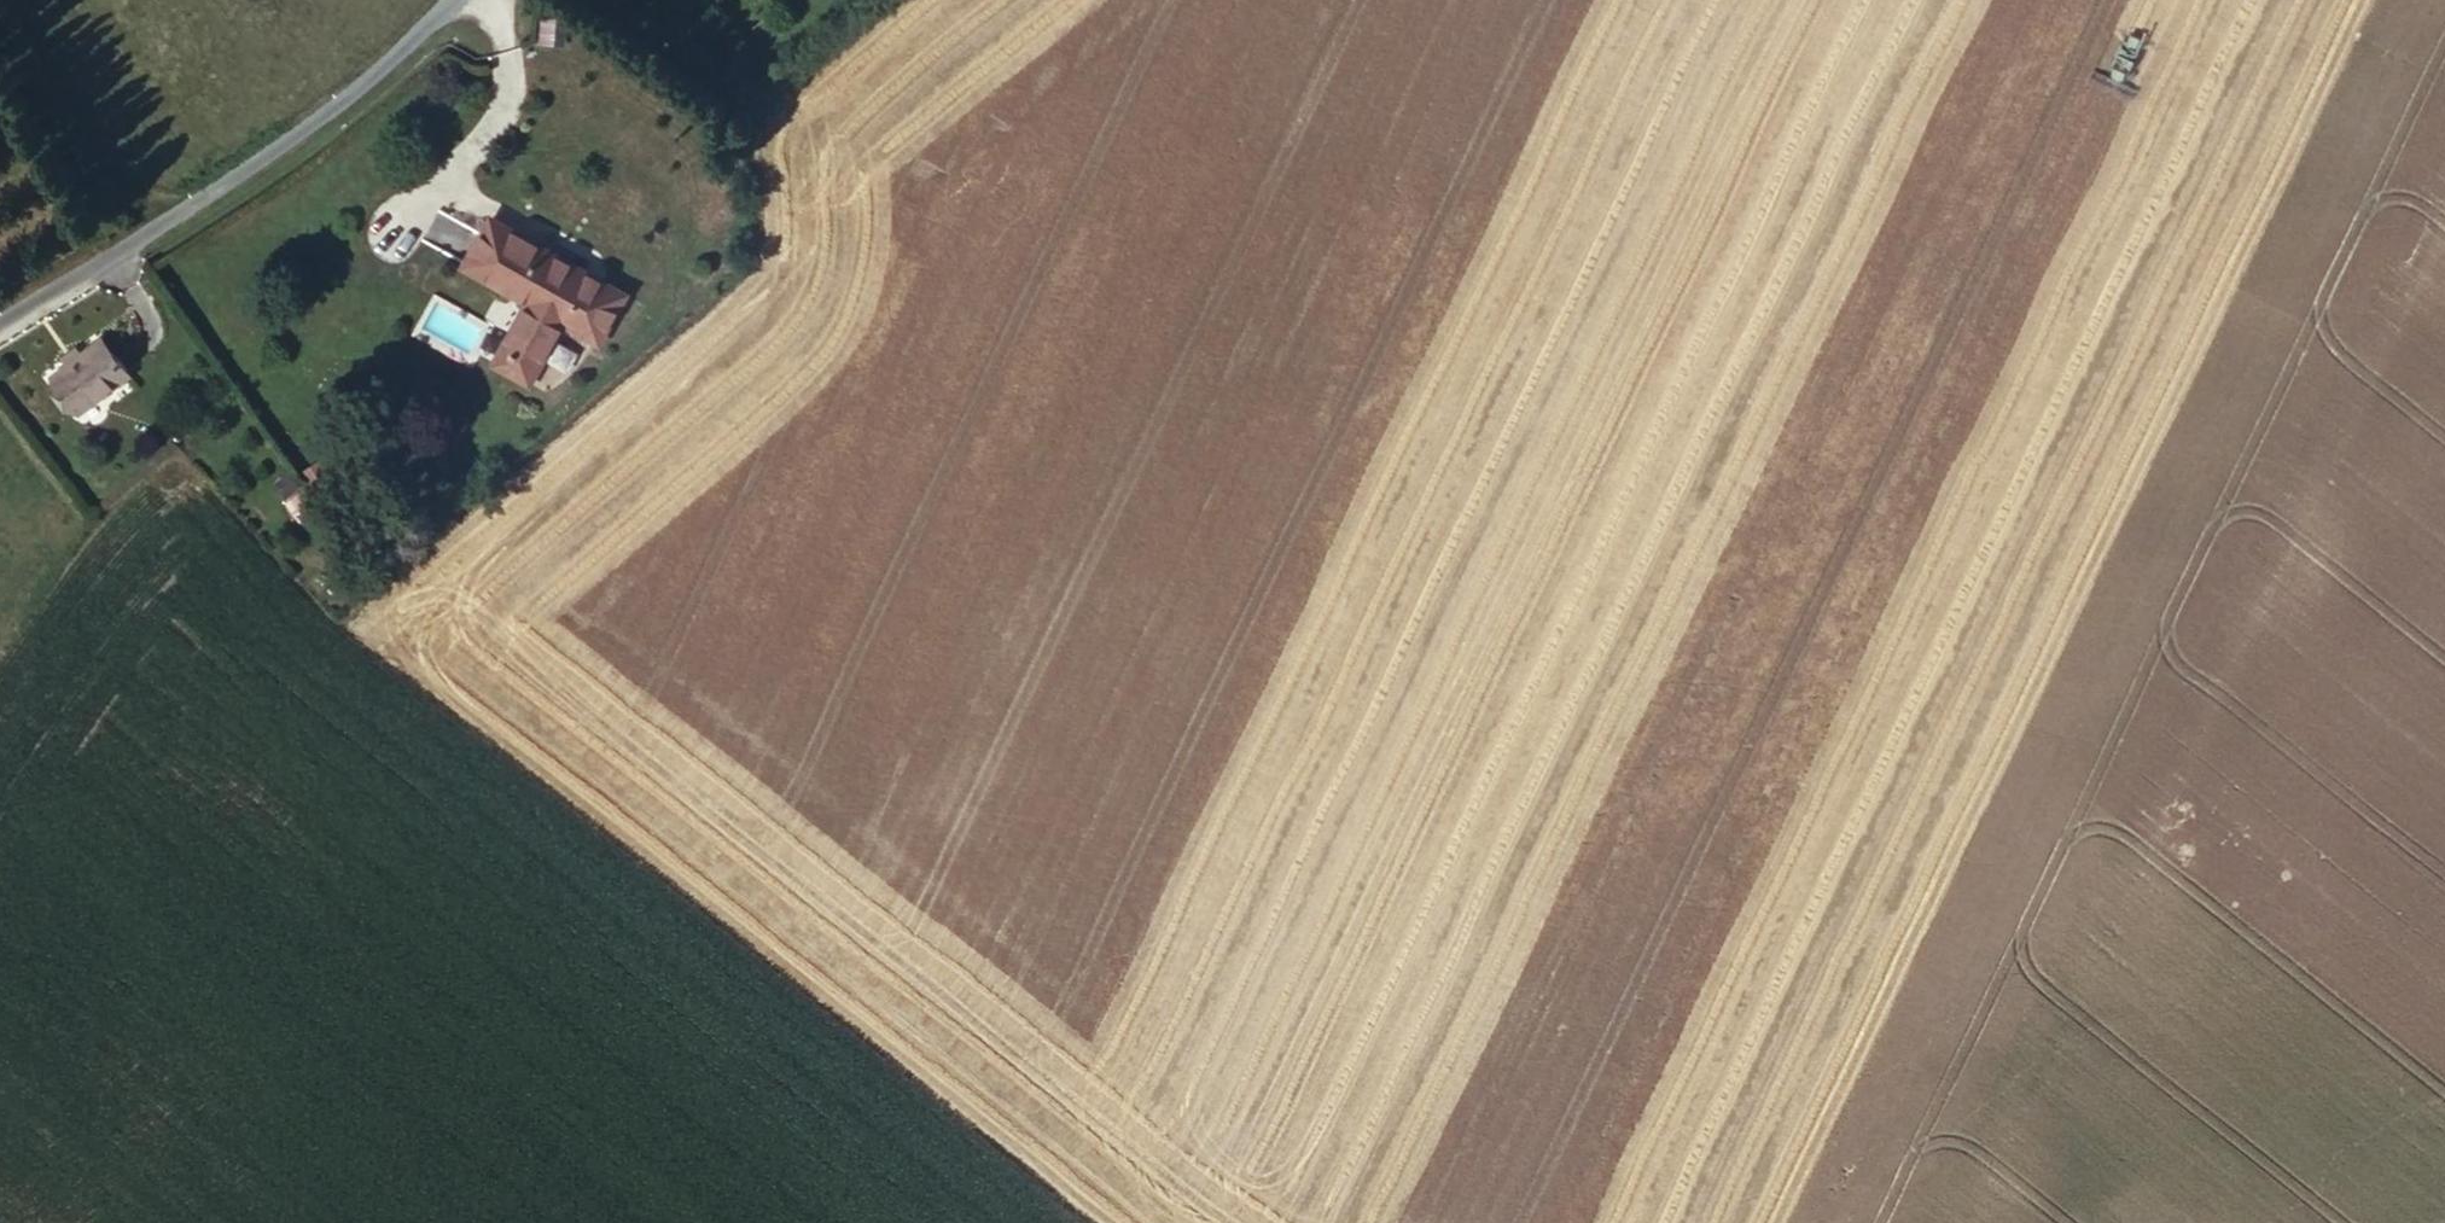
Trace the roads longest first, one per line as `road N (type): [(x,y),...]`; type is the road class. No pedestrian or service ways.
road 1 (unclassified): [(446,0),(415,41),(0,338)]

